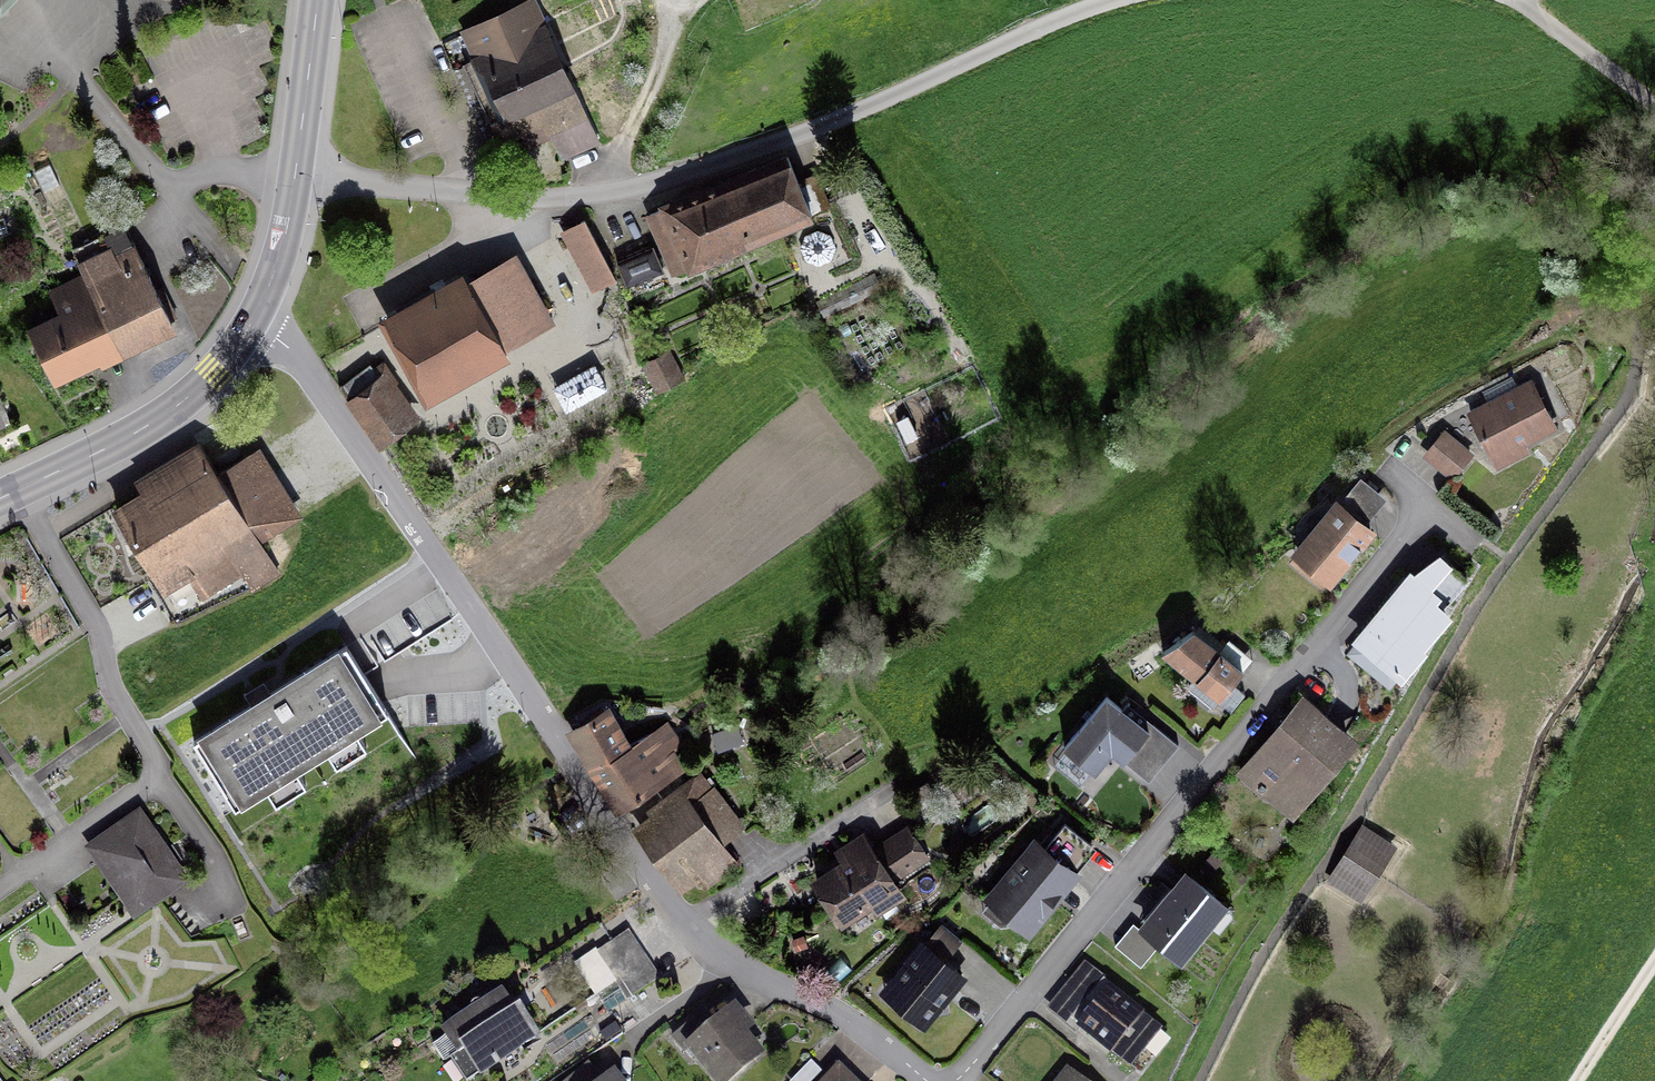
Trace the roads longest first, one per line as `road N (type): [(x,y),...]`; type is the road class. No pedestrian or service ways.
road 1 (residential): [(923,1080),(860,1024),(730,966),(685,927),(620,842),(312,375),(252,323)]
road 2 (residential): [(296,175),(468,198),(547,200),(675,178),(781,144),(1128,0)]
road 3 (residential): [(956,1080),(1431,511)]
road 4 (residential): [(16,14),(264,300)]
road 5 (tertiary): [(252,323),(215,373),(169,412),(0,503)]
road 6 (tertiary): [(317,0),(296,175)]
road 7 (residential): [(1521,0),(1654,112)]
road 8 (residential): [(1654,963),(1577,1080)]
road 9 (tertiary): [(296,175),(264,300)]

